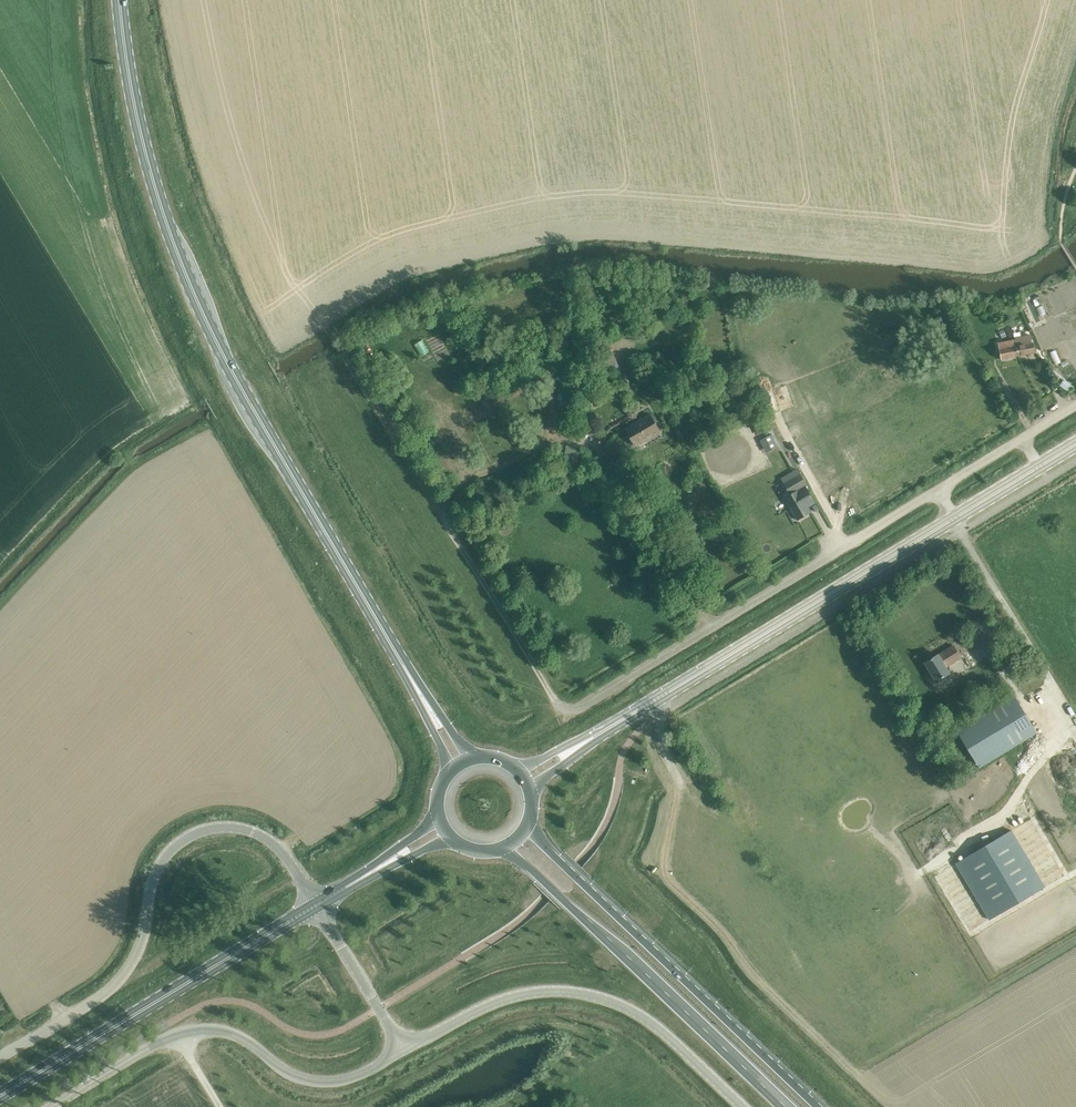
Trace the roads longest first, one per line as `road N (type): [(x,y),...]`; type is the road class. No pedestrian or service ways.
road 1 (secondary): [(419,693),(221,353),(188,282),(134,101),(120,0)]
road 2 (track): [(711,628),(606,455),(574,437),(549,440),(470,480),(445,517),(557,704)]
road 3 (unclassified): [(0,1057),(125,973),(144,931),(156,867),(188,836),(219,826),(267,839),(315,906)]
road 4 (unclassified): [(557,704),(575,709),(939,489)]
road 5 (tertiary): [(588,740),(954,519)]
road 6 (primary): [(809,1099),(527,824)]
road 7 (unclassified): [(52,1106),(188,1028),(234,1034),(283,1070),(317,1081),(350,1078),(403,1050)]
road 8 (unclassified): [(403,1050),(494,1003),(535,991),(580,993),(646,1019),(742,1106)]
road 9 (primary): [(0,1095),(315,906)]
road 10 (trunk): [(526,865),(785,1106)]
road 11 (unclassified): [(315,906),(403,1050)]

